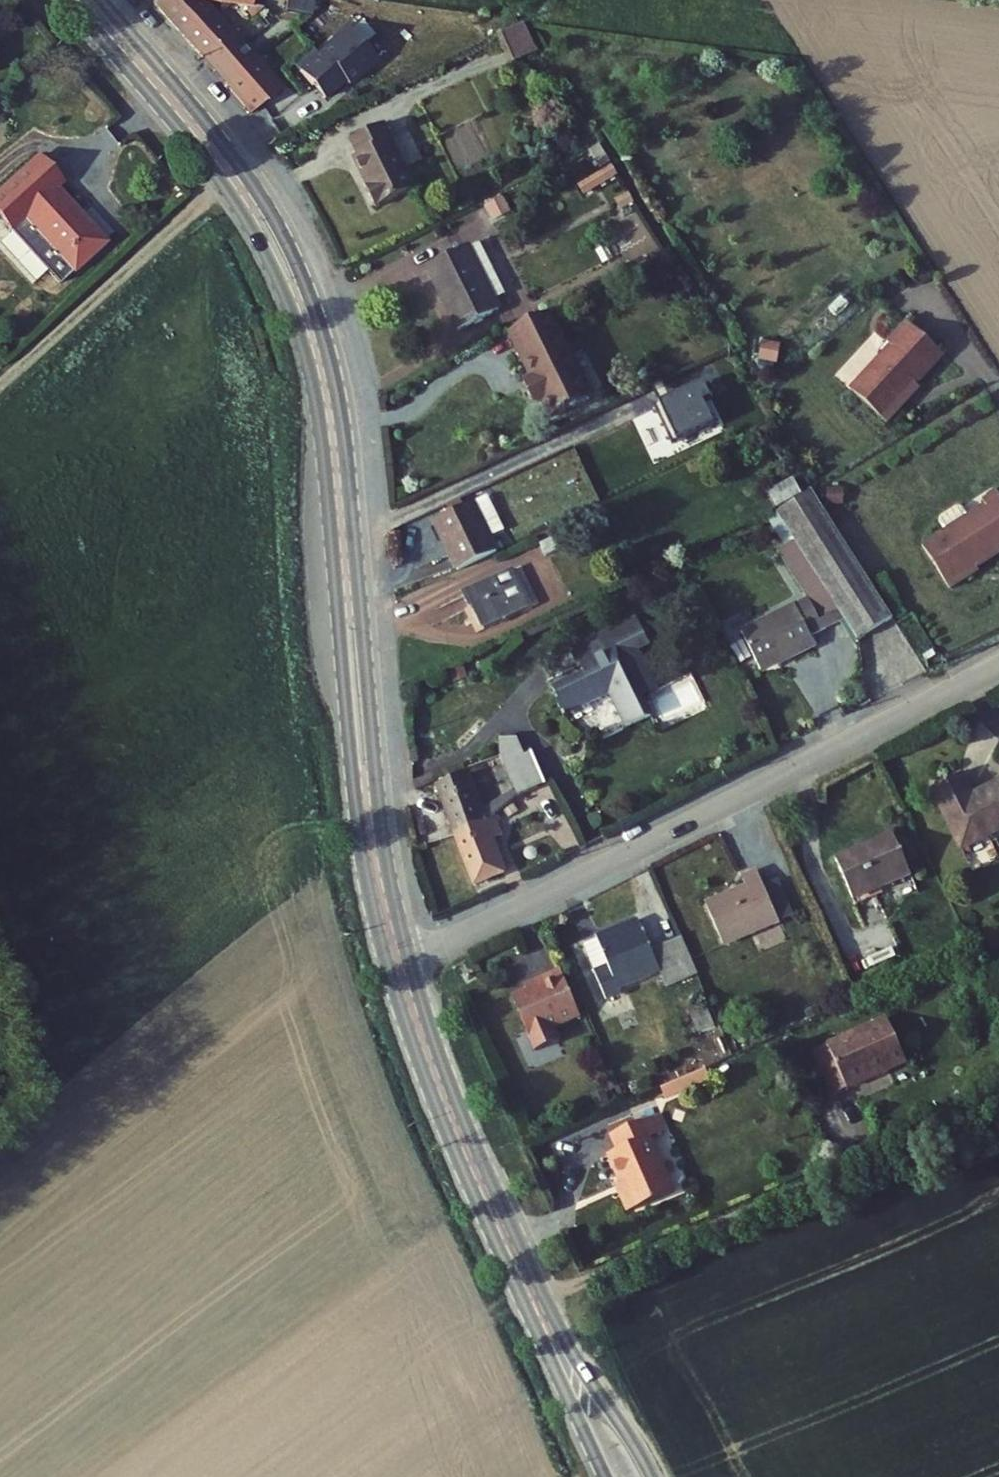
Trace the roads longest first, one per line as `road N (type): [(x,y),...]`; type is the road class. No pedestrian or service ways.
road 1 (primary): [(69,0),(226,187),(297,322),(326,473),(361,845),(388,964)]
road 2 (primary): [(409,958),(381,809),(343,428),(315,308),(244,170),(101,0)]
road 3 (residential): [(998,667),(409,958)]
road 4 (primary): [(656,1476),(570,1347),(470,1128),(409,958)]
road 5 (primary): [(388,964),(449,1134),(609,1476)]

